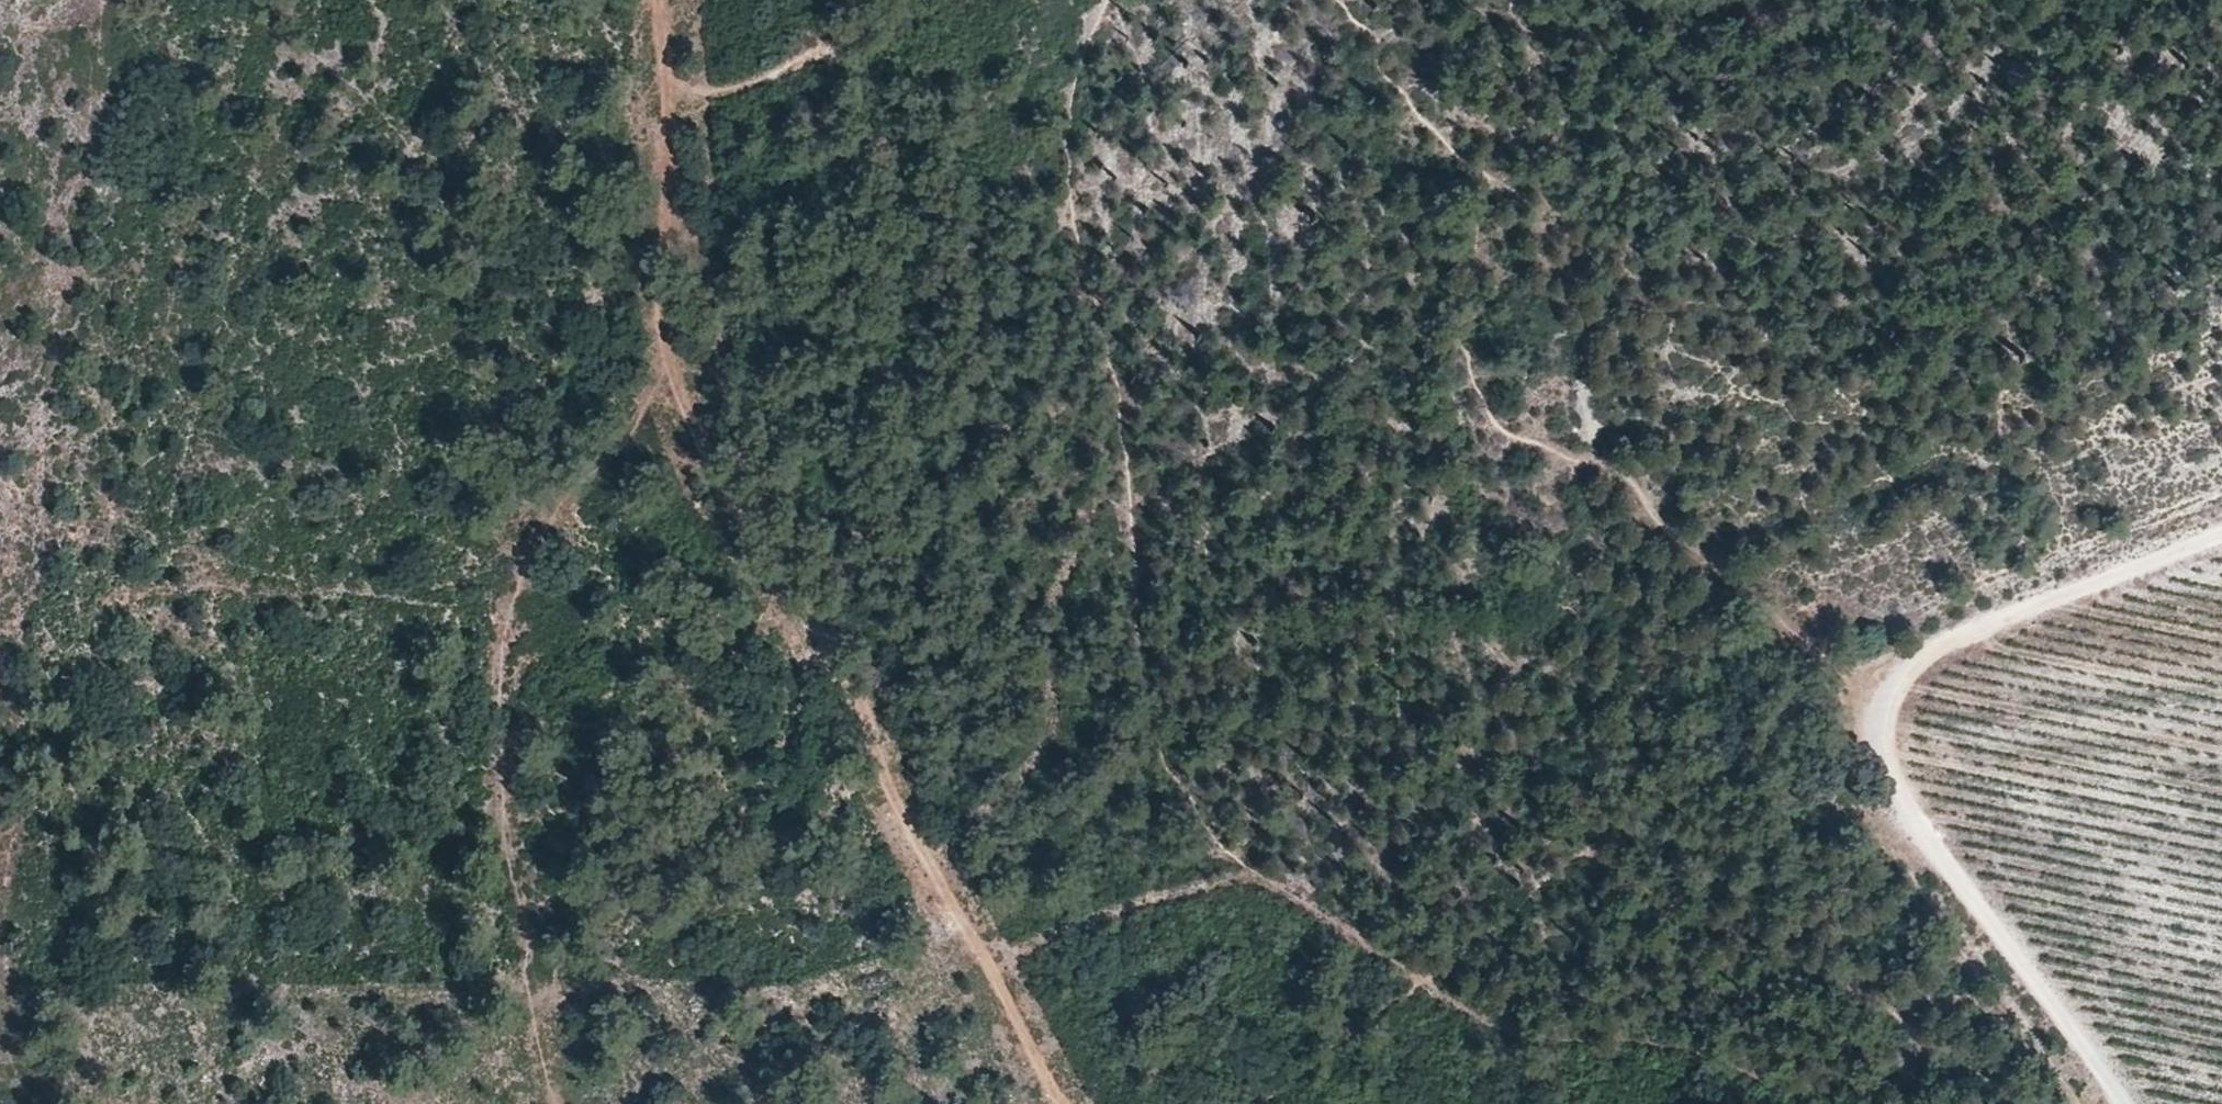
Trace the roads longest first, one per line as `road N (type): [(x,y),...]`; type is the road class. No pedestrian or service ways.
road 1 (track): [(662,0),(666,418),(835,662),(1048,1103)]
road 2 (track): [(2221,537),(1974,641),(1899,696),(1880,741),(1881,776),(2121,1103)]
road 3 (track): [(554,1103),(496,737),(513,534),(666,418)]

